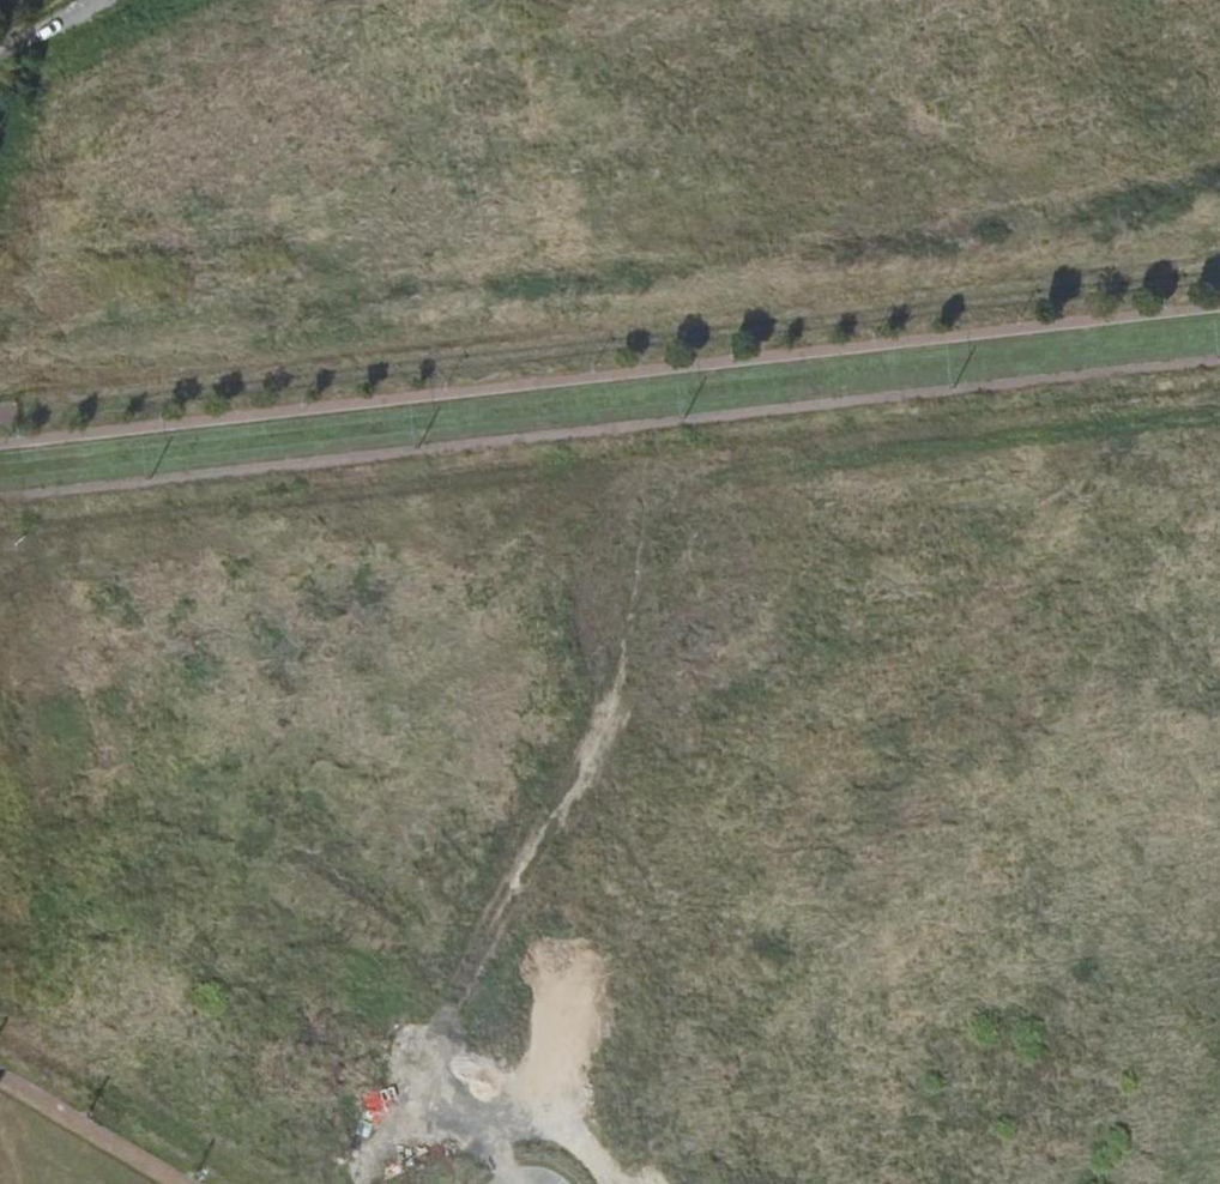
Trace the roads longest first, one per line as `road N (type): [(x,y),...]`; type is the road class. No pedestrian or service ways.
road 1 (track): [(0,415),(1219,279)]

